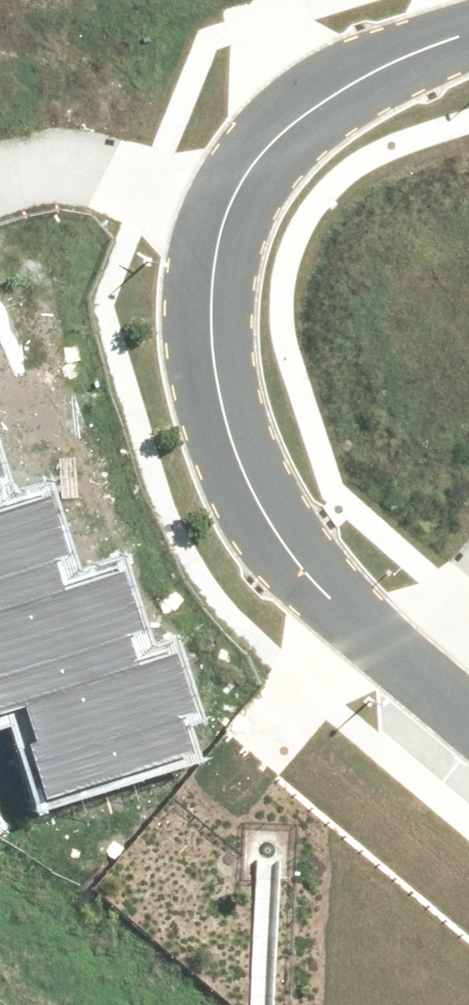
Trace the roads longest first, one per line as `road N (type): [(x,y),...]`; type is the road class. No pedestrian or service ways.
road 1 (residential): [(221,196),(209,264),(209,345),(230,433),(311,551),(417,645)]
road 2 (residential): [(468,11),(403,30),(292,87),(238,150),(221,196)]
road 3 (residential): [(221,196),(137,157),(86,155),(0,181)]

